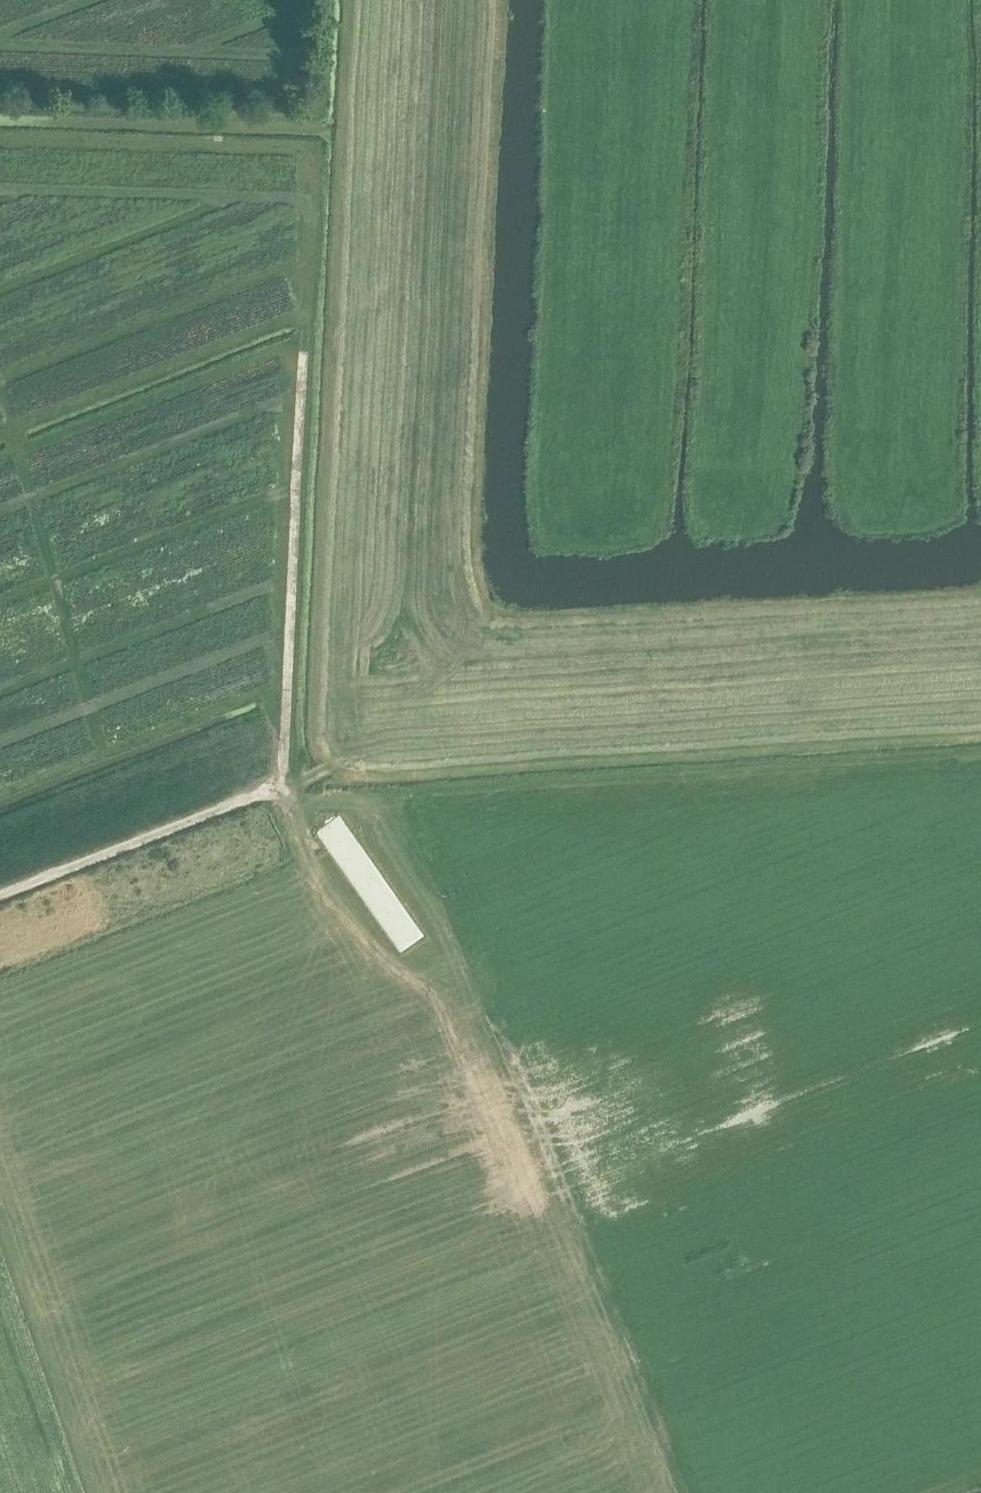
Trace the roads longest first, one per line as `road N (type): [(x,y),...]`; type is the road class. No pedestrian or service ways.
road 1 (track): [(280,788),(312,166)]
road 2 (track): [(280,788),(390,737),(626,722)]
road 3 (track): [(0,900),(280,788)]

